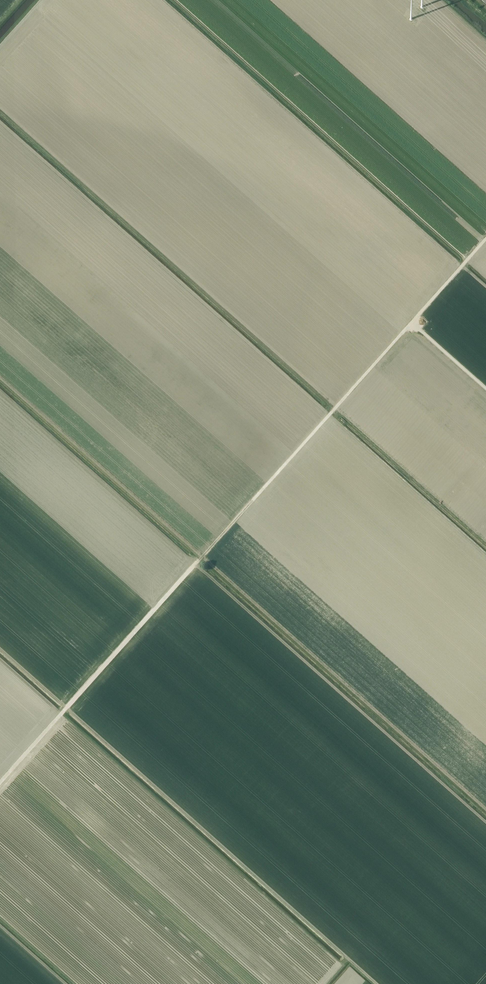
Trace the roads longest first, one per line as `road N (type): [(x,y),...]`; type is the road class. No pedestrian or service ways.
road 1 (track): [(334,409),(0,783)]

